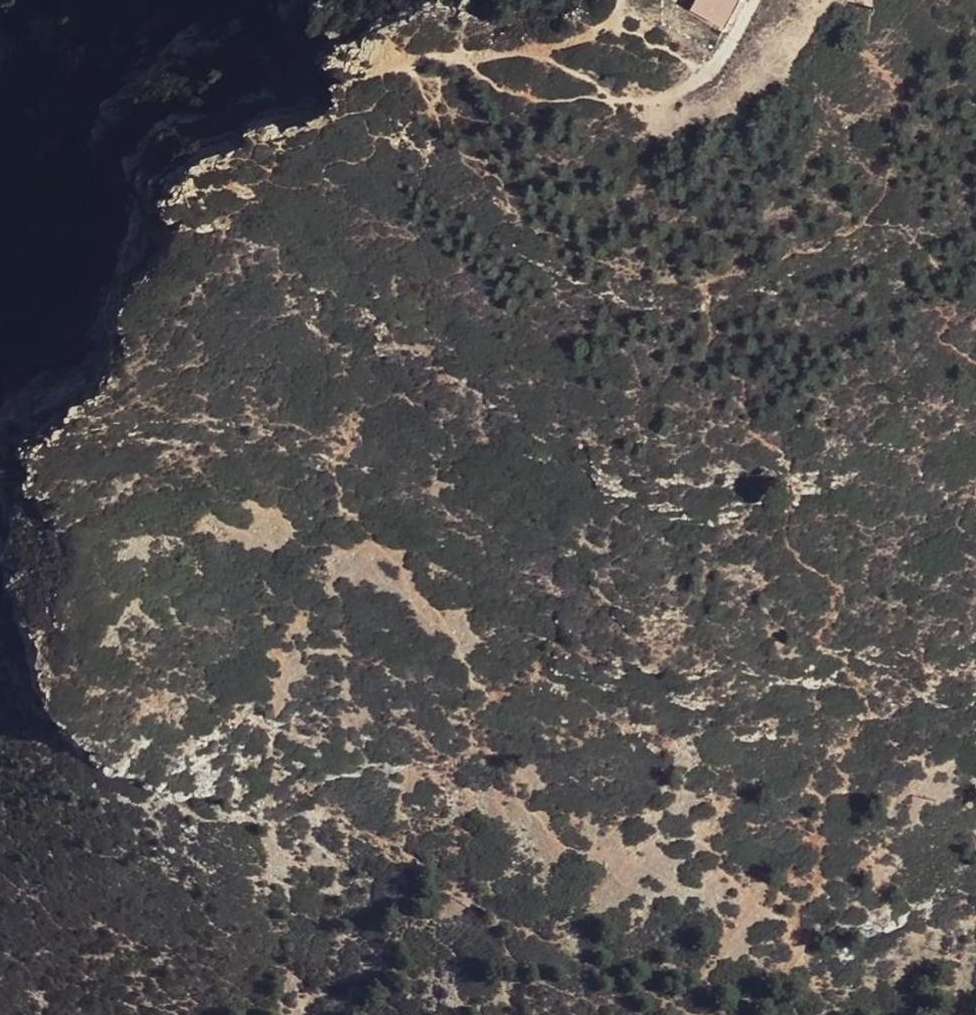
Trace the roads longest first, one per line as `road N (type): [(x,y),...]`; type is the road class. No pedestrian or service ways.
road 1 (track): [(655,100),(716,65),(757,0)]

